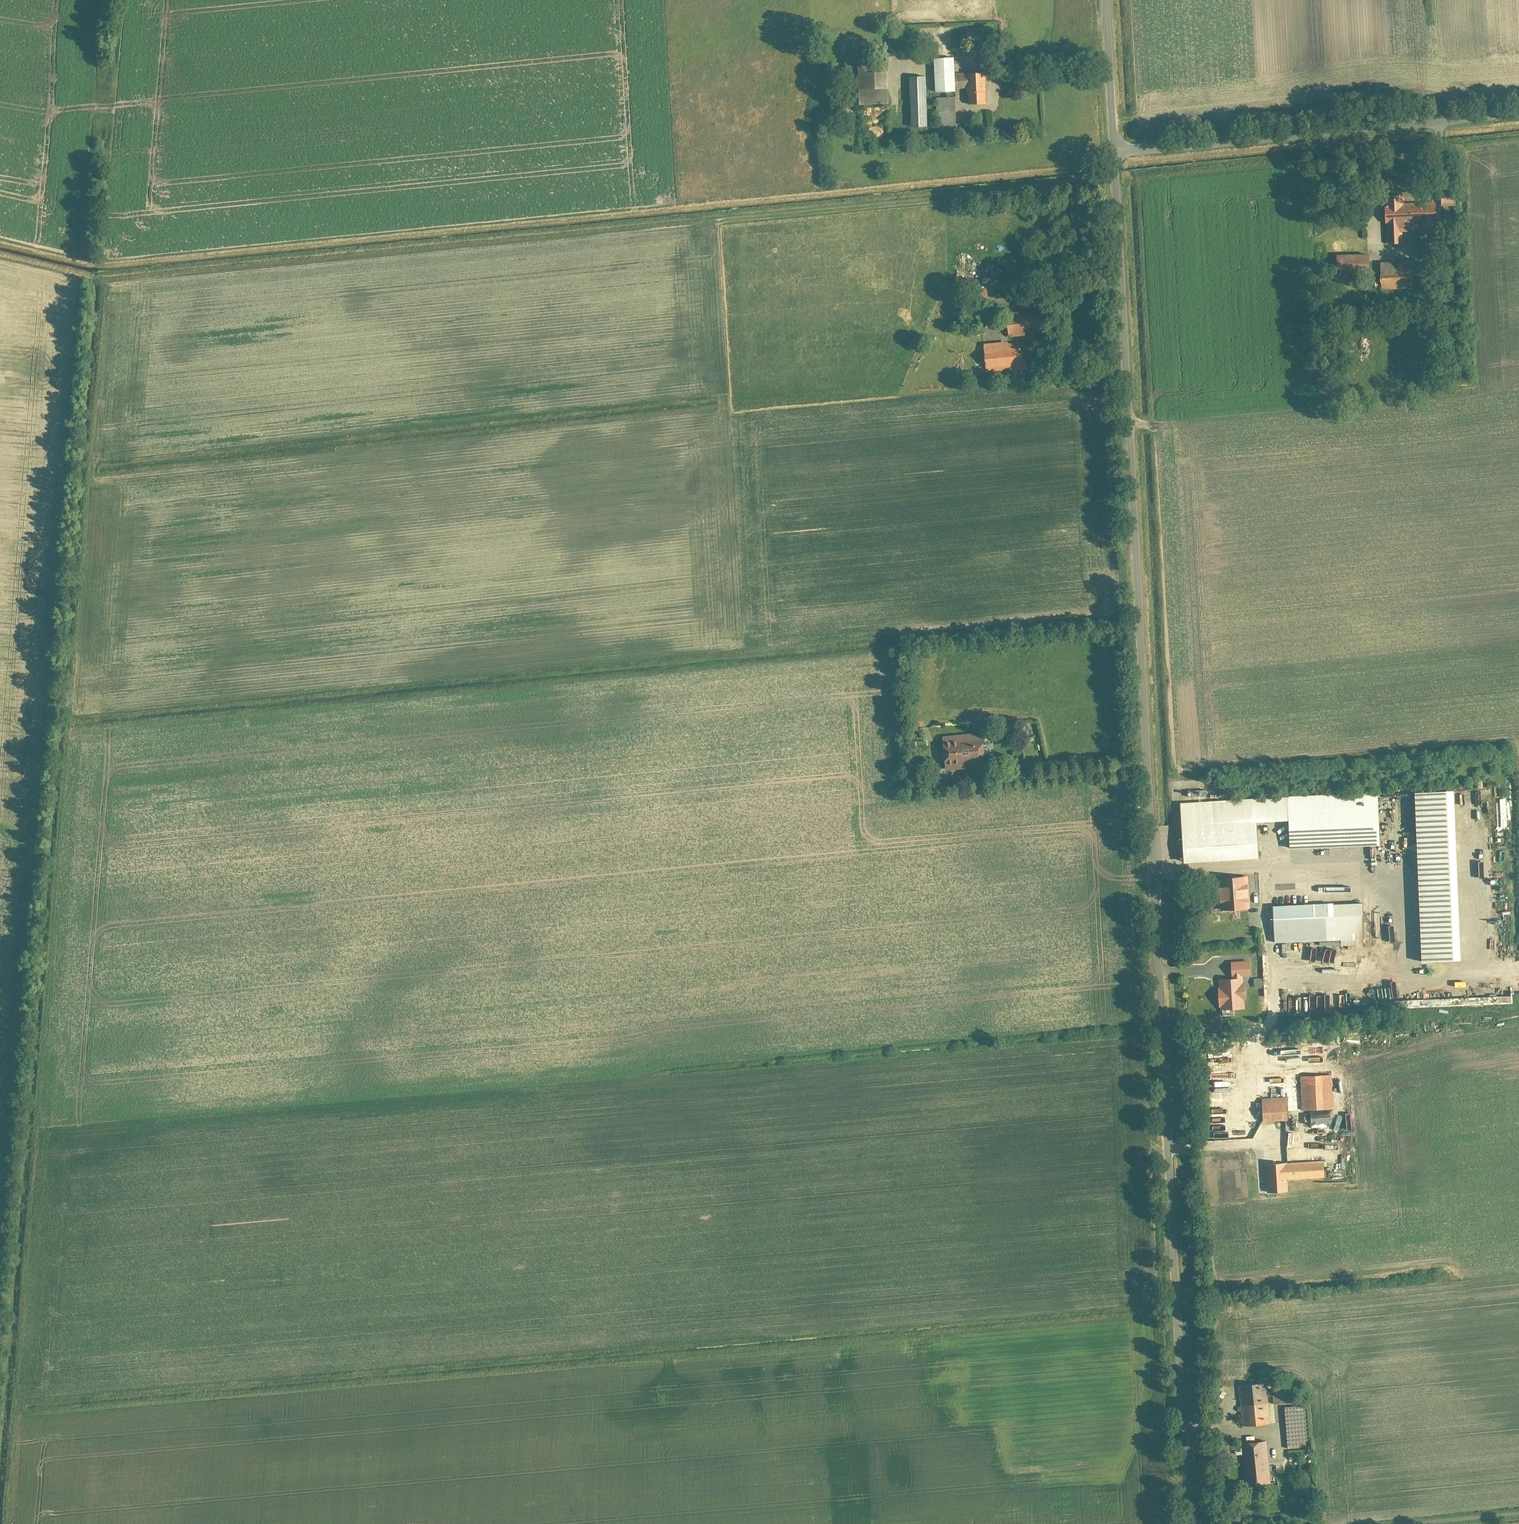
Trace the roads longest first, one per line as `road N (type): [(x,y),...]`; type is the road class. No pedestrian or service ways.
road 1 (unclassified): [(1111,152),(1187,1523)]
road 2 (unclassified): [(1111,152),(1518,113)]
road 3 (unclassified): [(1102,0),(1111,152)]

